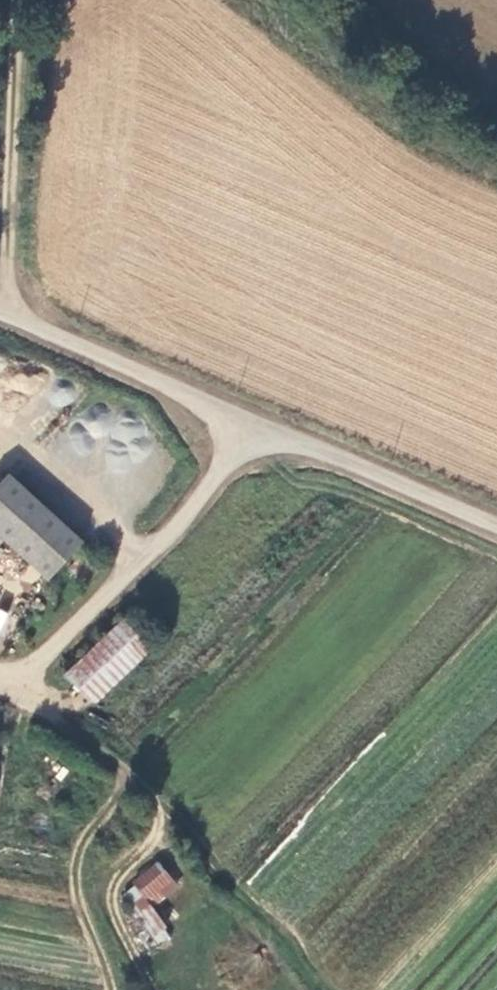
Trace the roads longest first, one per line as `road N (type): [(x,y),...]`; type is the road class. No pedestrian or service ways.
road 1 (track): [(26,671),(30,691),(55,718),(122,770),(322,989)]
road 2 (unclassified): [(0,679),(26,671),(199,509),(253,428)]
road 3 (track): [(0,291),(19,0)]
road 4 (unclassified): [(0,307),(253,428)]
road 5 (unclassified): [(253,428),(496,527)]
road 6 (track): [(169,910),(187,892),(187,877),(154,845),(112,895),(149,989)]
road 7 (track): [(122,770),(118,795),(79,859),(73,885),(104,989)]

